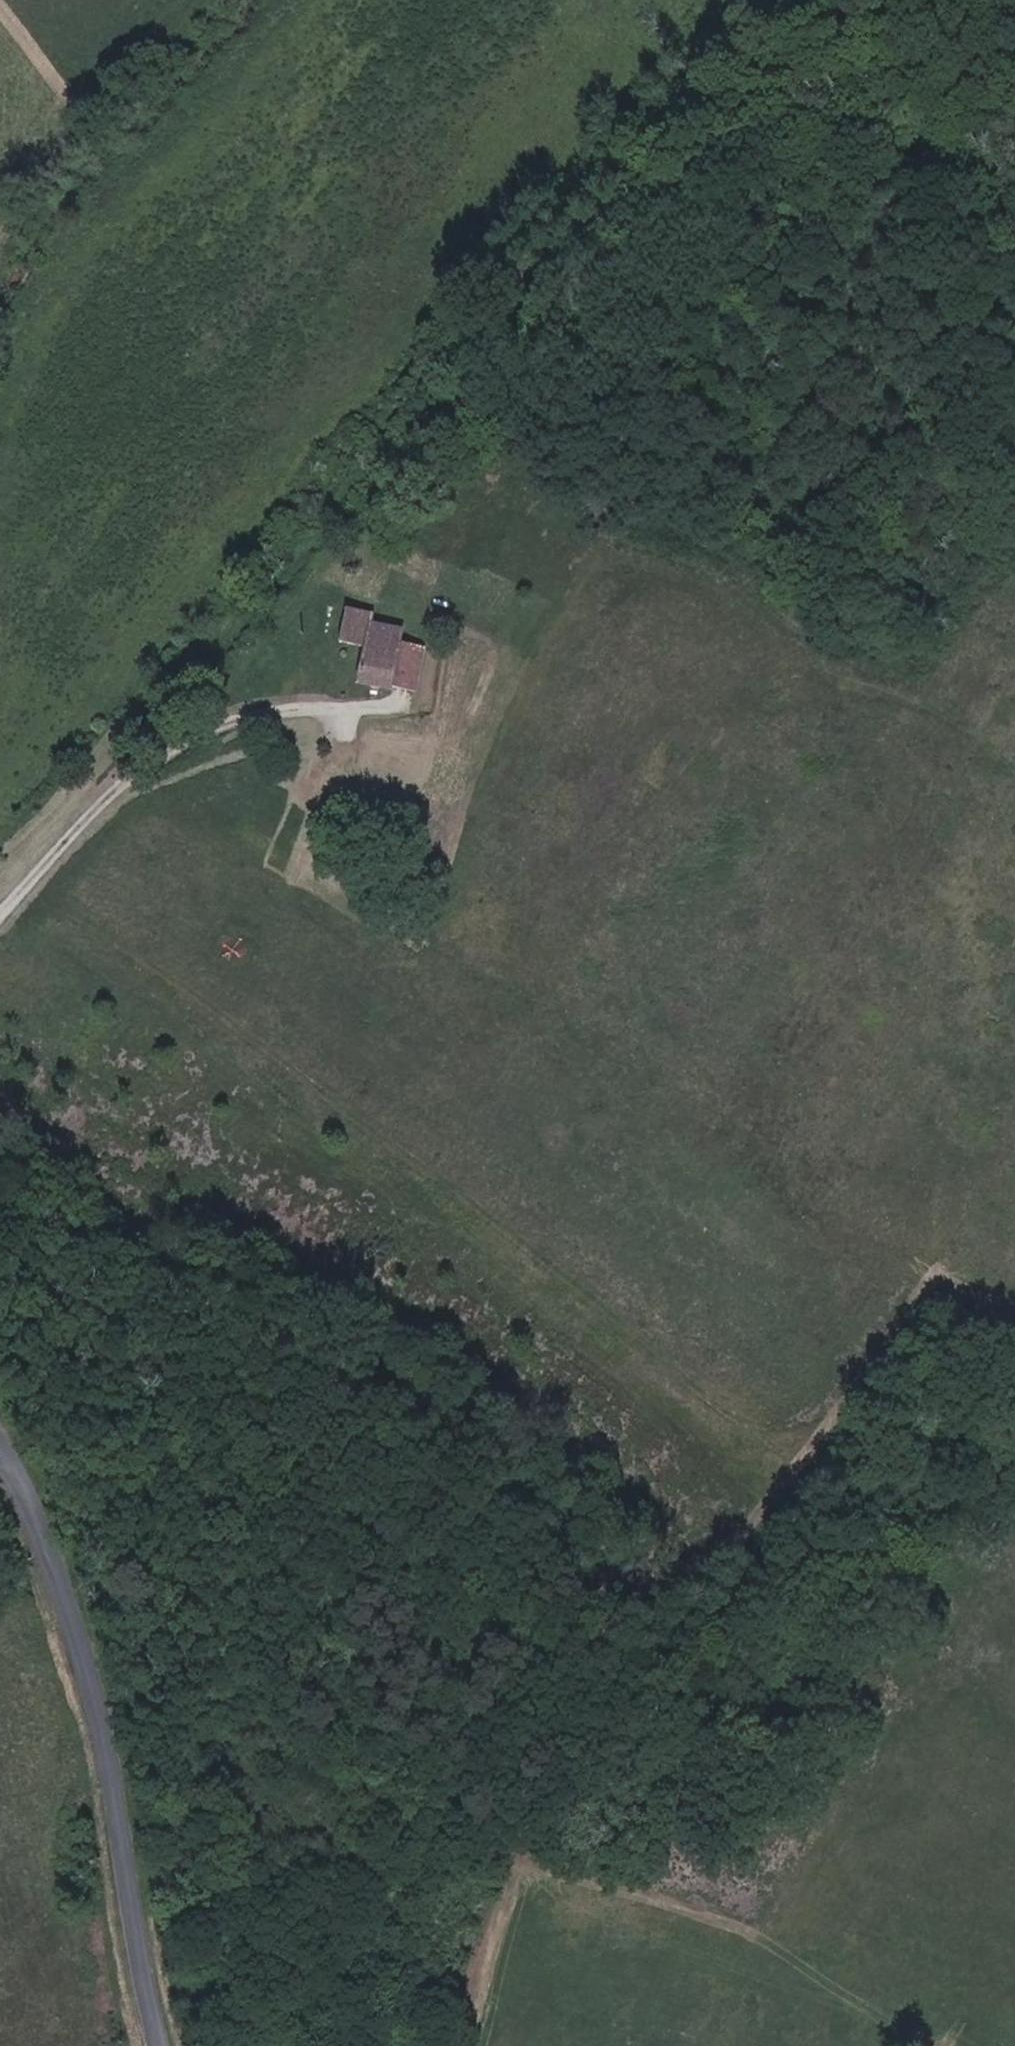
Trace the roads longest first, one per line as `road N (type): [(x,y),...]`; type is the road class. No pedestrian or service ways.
road 1 (tertiary): [(0,1450),(88,1677),(160,2045)]
road 2 (track): [(0,917),(156,763),(255,716),(345,717)]

